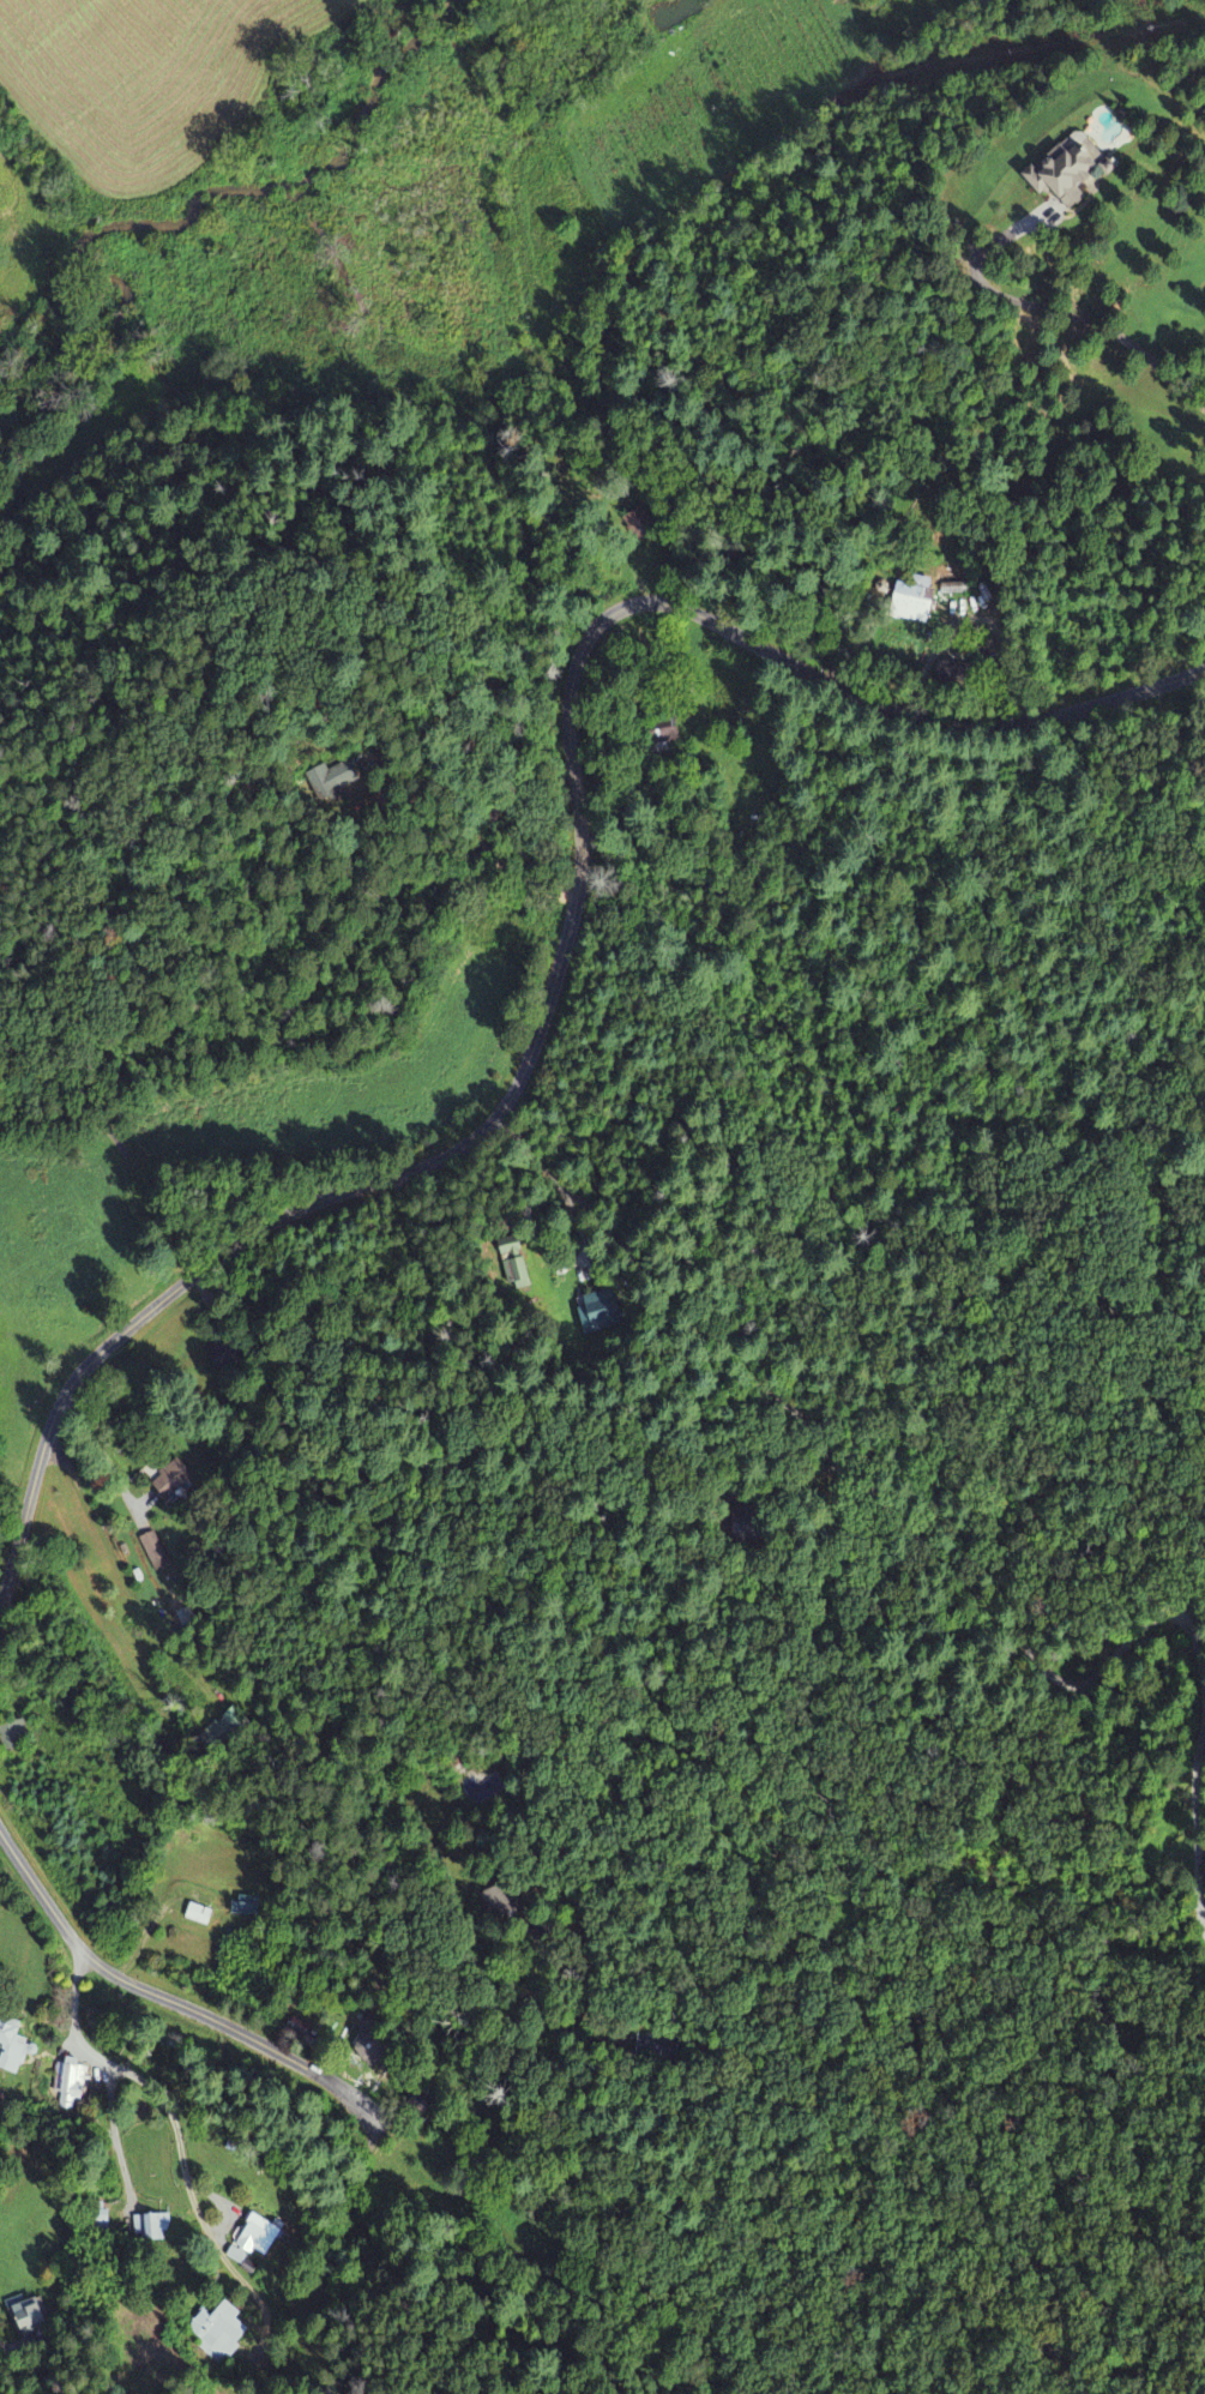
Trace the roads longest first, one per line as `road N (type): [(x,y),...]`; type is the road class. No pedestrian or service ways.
road 1 (residential): [(1204,667),(1028,718),(956,723),(894,708),(699,610),(658,600),(621,602),(585,631),(565,673),(584,846),(570,949),(525,1069),(499,1115),(456,1150),(291,1213),(210,1263),(82,1369),(43,1440),(0,1616)]
road 2 (residential): [(0,1829),(95,1962),(397,2115),(526,2203)]
road 3 (residential): [(499,1115),(846,1462)]

